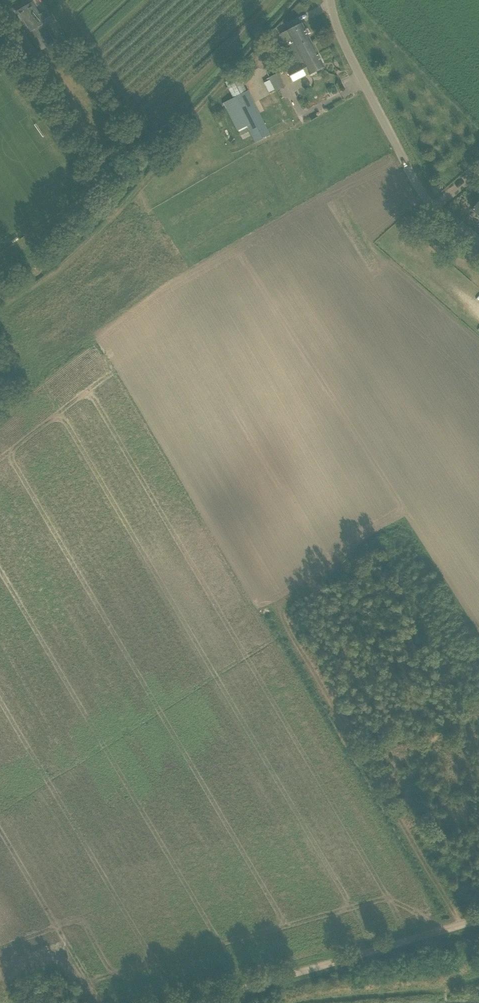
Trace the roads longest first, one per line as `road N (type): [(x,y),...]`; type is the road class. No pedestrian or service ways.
road 1 (track): [(0,311),(67,268),(105,230),(298,0)]
road 2 (unclassified): [(478,243),(439,209),(332,0)]
road 3 (track): [(222,994),(478,920)]

